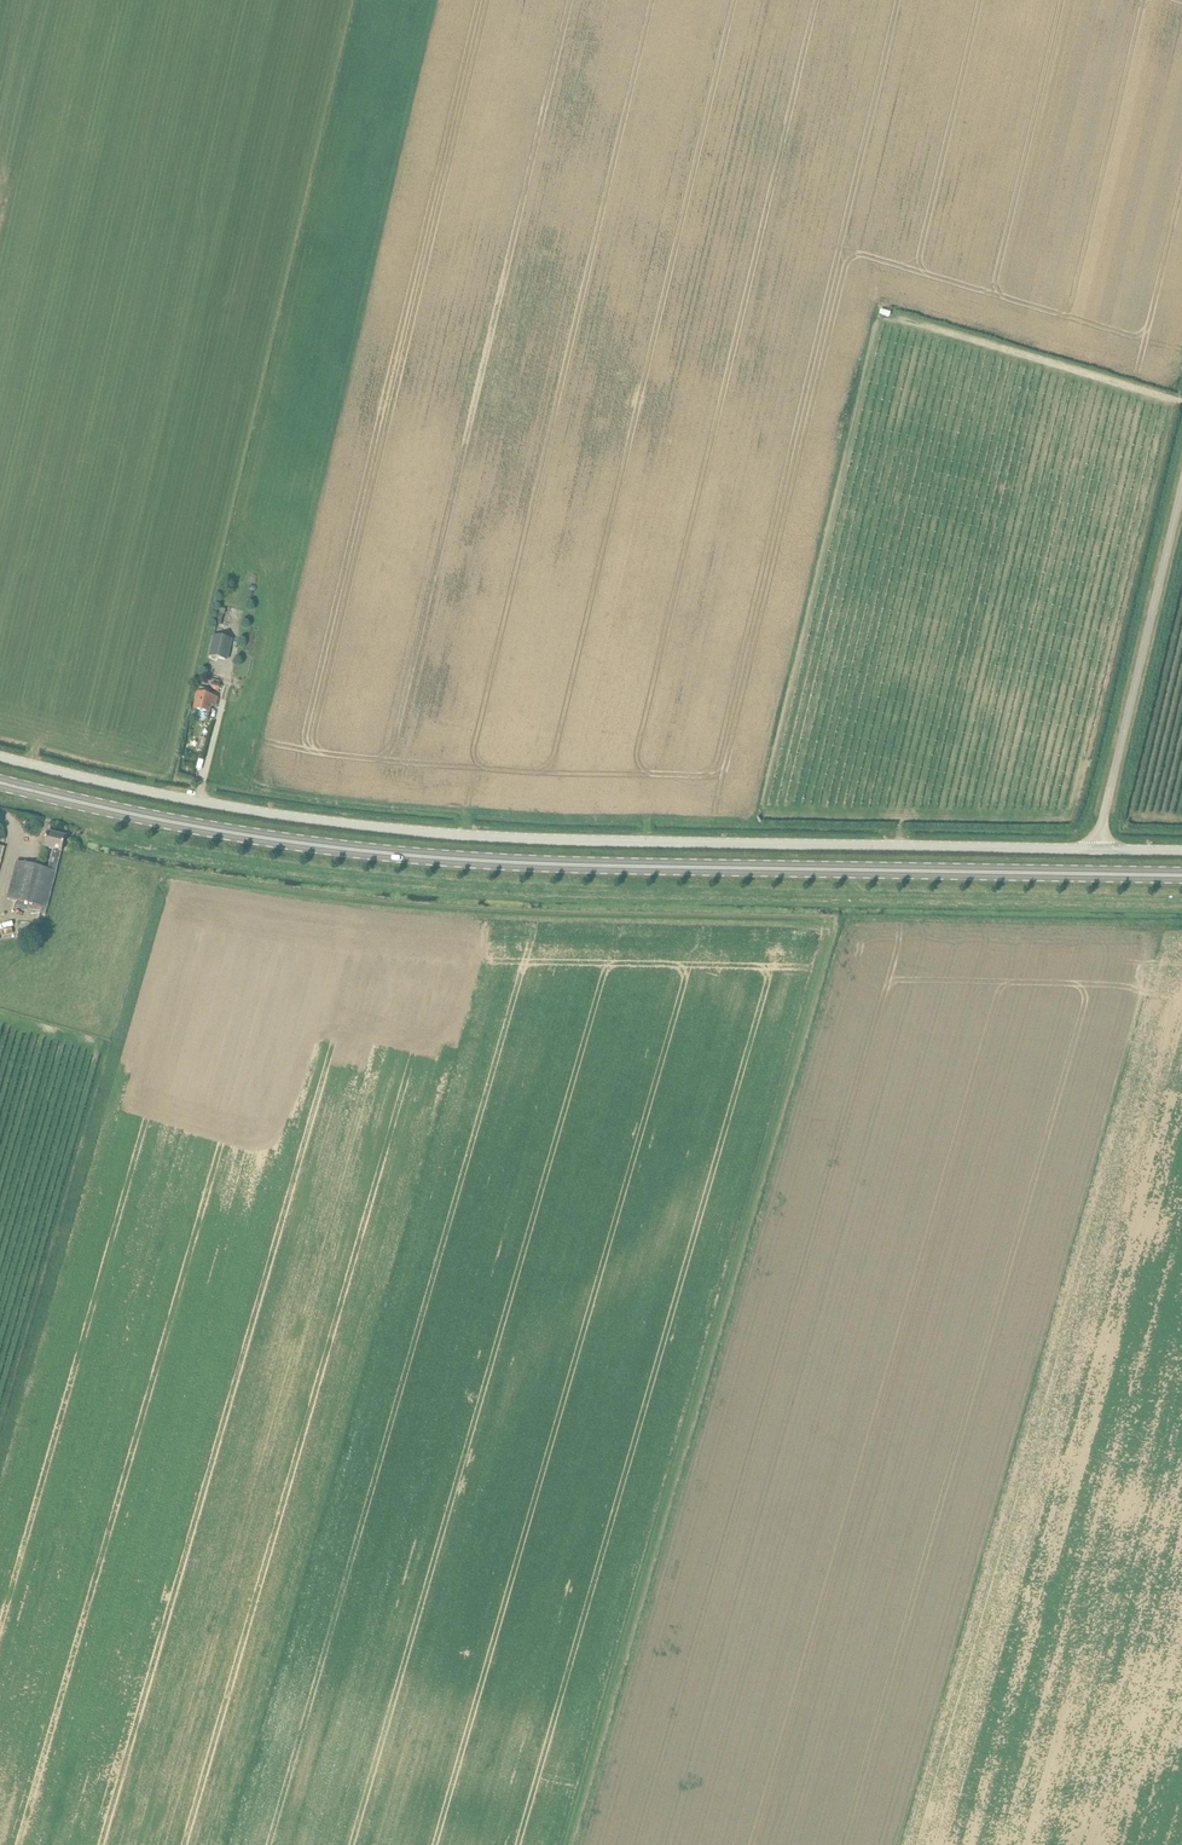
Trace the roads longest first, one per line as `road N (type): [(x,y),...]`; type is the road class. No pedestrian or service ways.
road 1 (primary): [(1181,874),(430,860),(274,841),(0,780)]
road 2 (unclassified): [(1095,851),(488,837),(236,811),(0,758)]
road 3 (unclassified): [(1095,851),(1181,486)]

